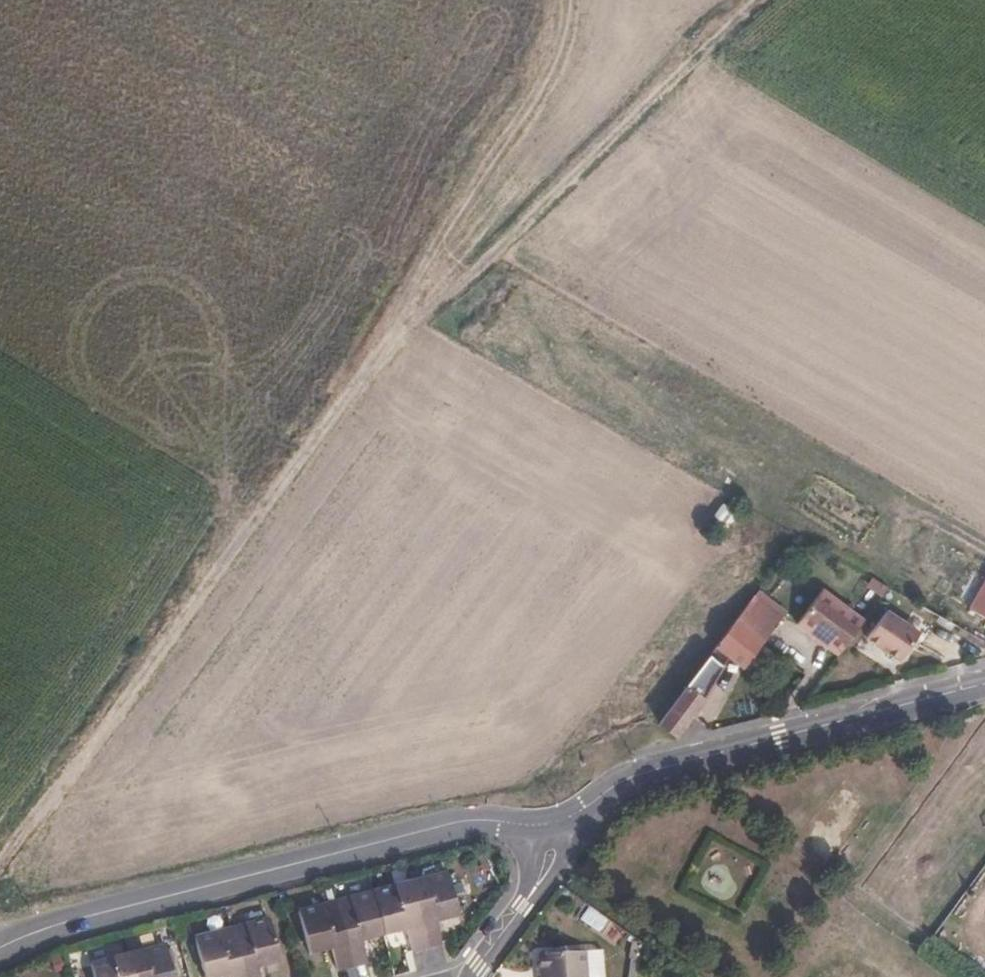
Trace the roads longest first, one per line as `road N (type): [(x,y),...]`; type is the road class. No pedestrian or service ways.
road 1 (track): [(0,855),(355,388),(442,235),(553,68),(568,0)]
road 2 (tertiary): [(0,948),(464,824),(553,827)]
road 3 (track): [(355,388),(759,0)]
road 4 (tertiary): [(553,827),(588,816),(629,780),(984,688)]
road 5 (residential): [(553,827),(525,906),(474,976)]

